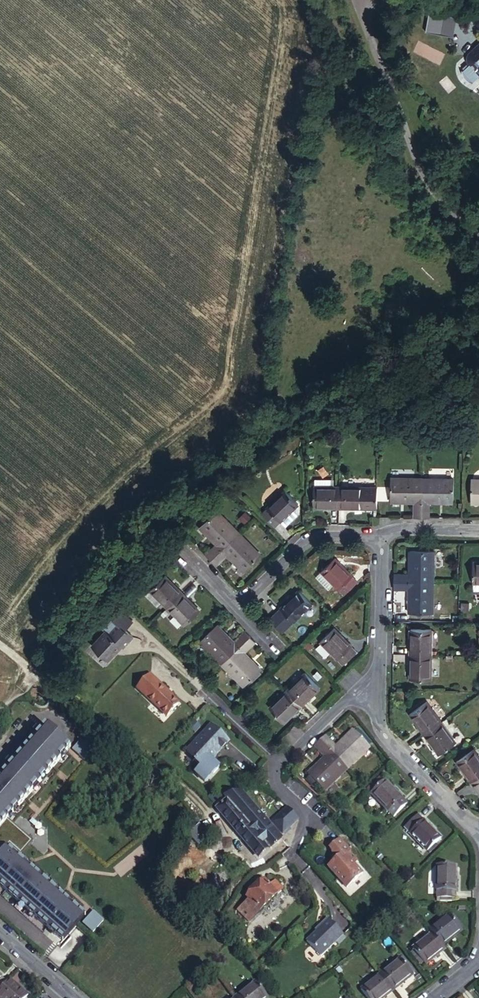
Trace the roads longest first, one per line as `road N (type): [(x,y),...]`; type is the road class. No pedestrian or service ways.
road 1 (residential): [(478,231),(411,149),(367,26),(380,0)]
road 2 (residential): [(478,831),(379,729),(380,678)]
road 3 (residential): [(384,531),(300,547),(241,612)]
road 4 (residential): [(275,762),(271,782),(311,821),(290,859),(319,895)]
road 5 (residential): [(380,678),(384,531)]
road 6 (residential): [(380,678),(275,762)]

